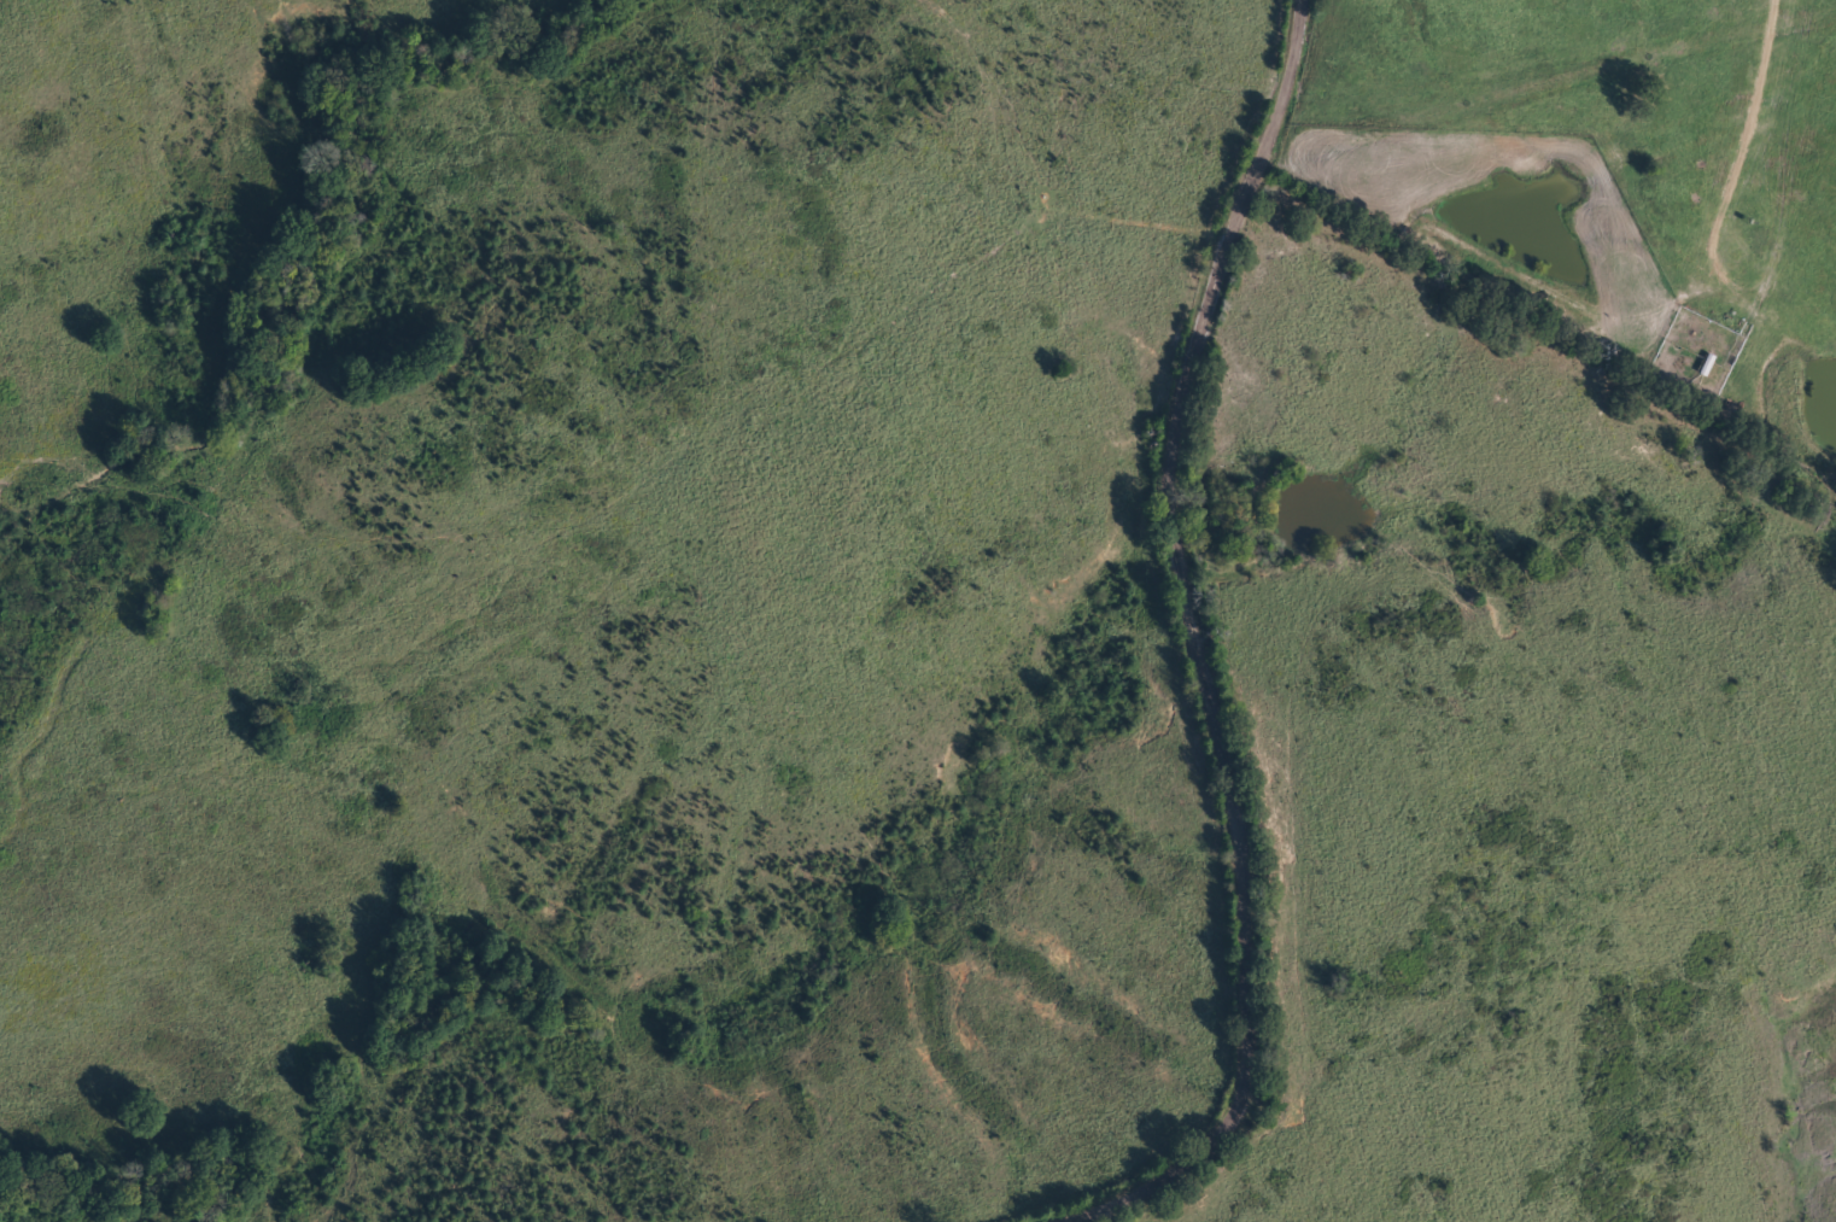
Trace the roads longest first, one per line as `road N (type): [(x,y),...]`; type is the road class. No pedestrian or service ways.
road 1 (residential): [(1037,1221),(1145,1185),(1253,1063),(1247,887),(1187,682),(1181,379),(1199,245),(1235,203),(1268,0)]

